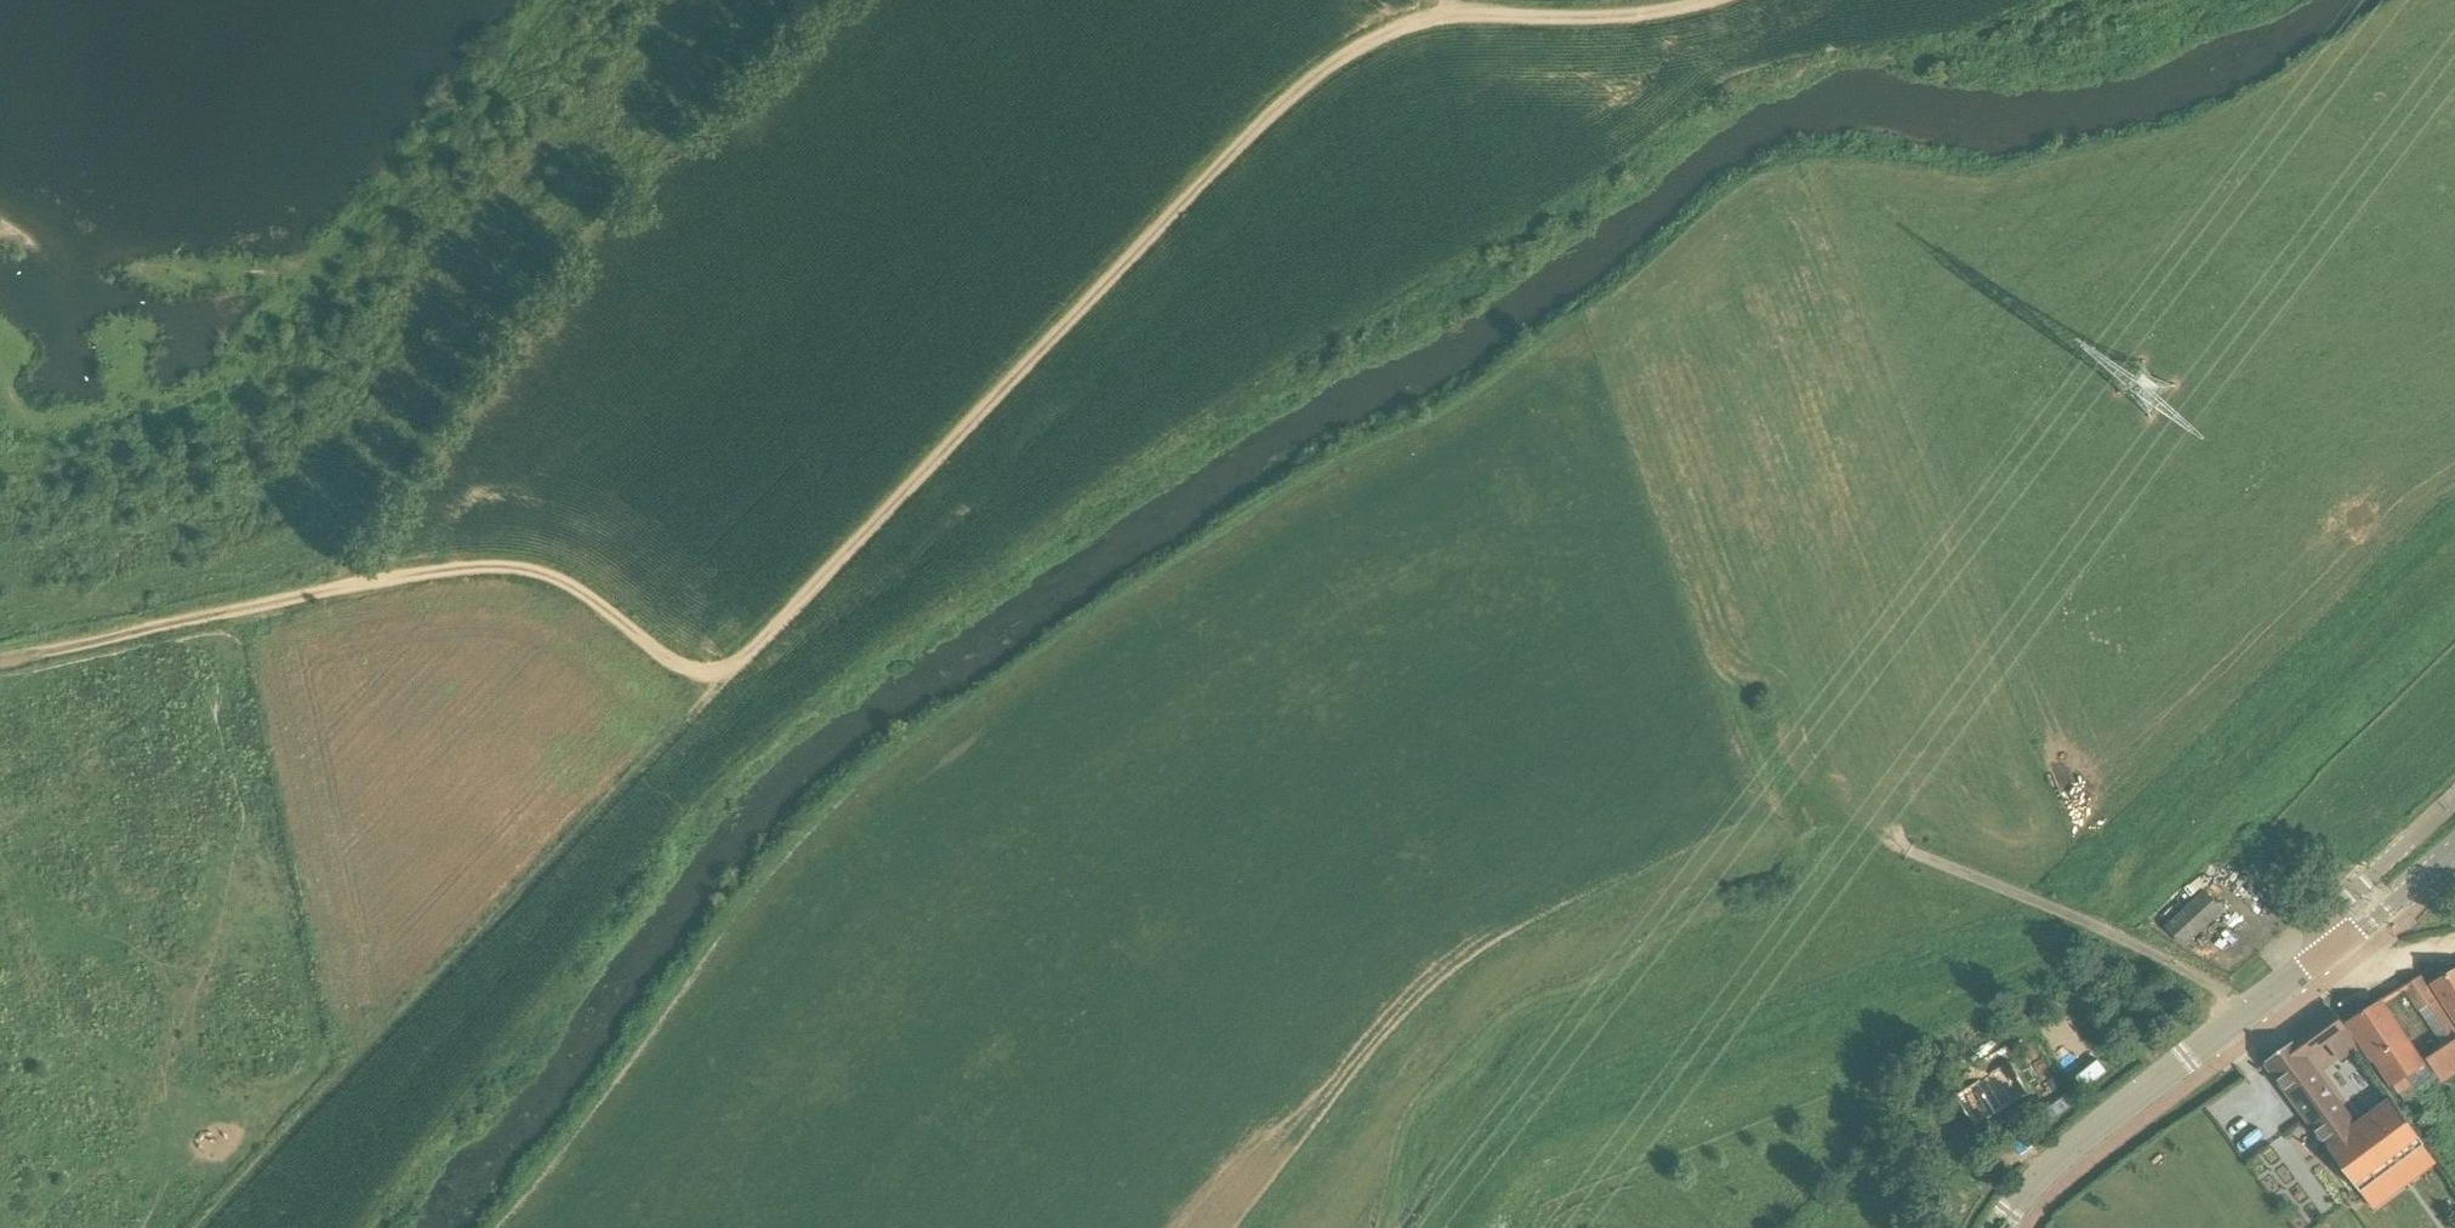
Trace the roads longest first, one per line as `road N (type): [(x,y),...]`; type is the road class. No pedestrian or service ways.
road 1 (track): [(724,681),(1314,77),(1393,23),(1445,12),(1596,18),(1684,0)]
road 2 (track): [(124,594),(274,559),(325,527),(542,241),(774,0)]
road 3 (track): [(724,681),(675,669),(586,599),(533,572),(477,568),(0,663)]
road 4 (track): [(221,1227),(724,681)]
road 5 (tertiary): [(1999,1227),(2032,1185),(2326,955)]
road 6 (track): [(1896,827),(1906,851),(2080,918),(2208,981),(2246,1015)]
road 7 (unclassified): [(2326,955),(2326,917),(2454,797)]
road 8 (tertiary): [(2326,955),(2454,852)]
road 9 (track): [(0,581),(72,604),(124,594)]
road 10 (track): [(2454,942),(2338,974)]

